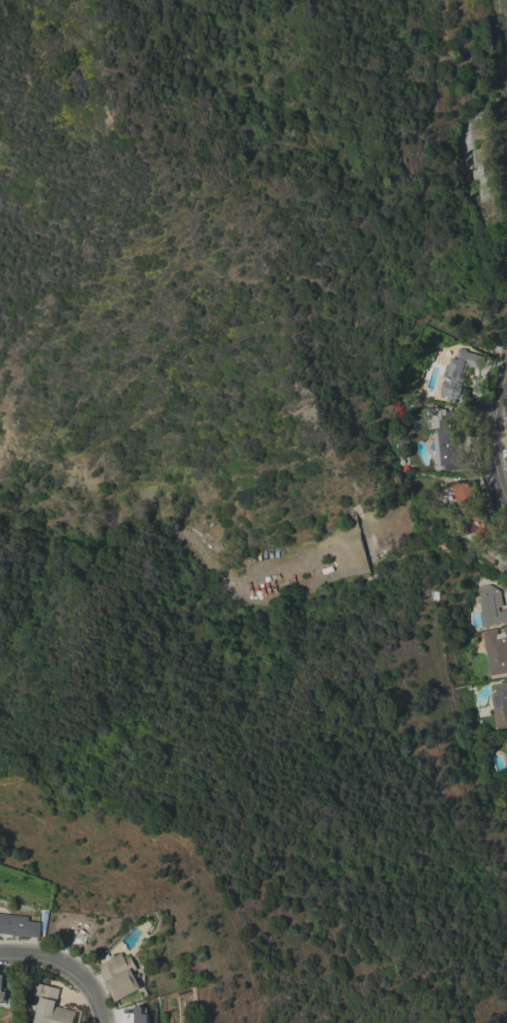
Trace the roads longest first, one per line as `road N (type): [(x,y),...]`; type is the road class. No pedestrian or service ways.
road 1 (tertiary): [(506,511),(493,445),(506,367)]
road 2 (residential): [(102,1022),(97,1001),(74,973),(41,957),(0,957)]

